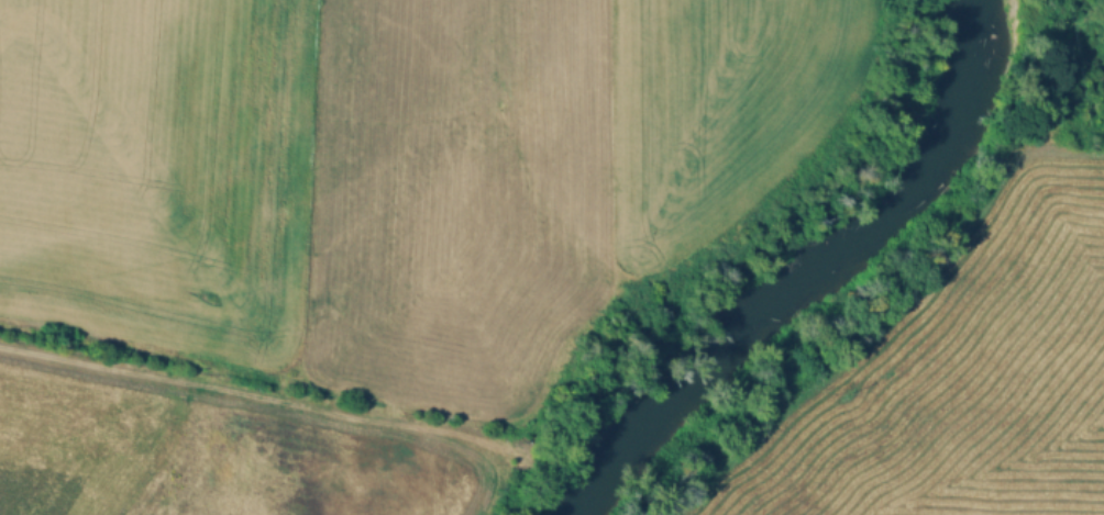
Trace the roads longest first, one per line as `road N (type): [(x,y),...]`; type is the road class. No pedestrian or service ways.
road 1 (track): [(0,346),(520,448)]

